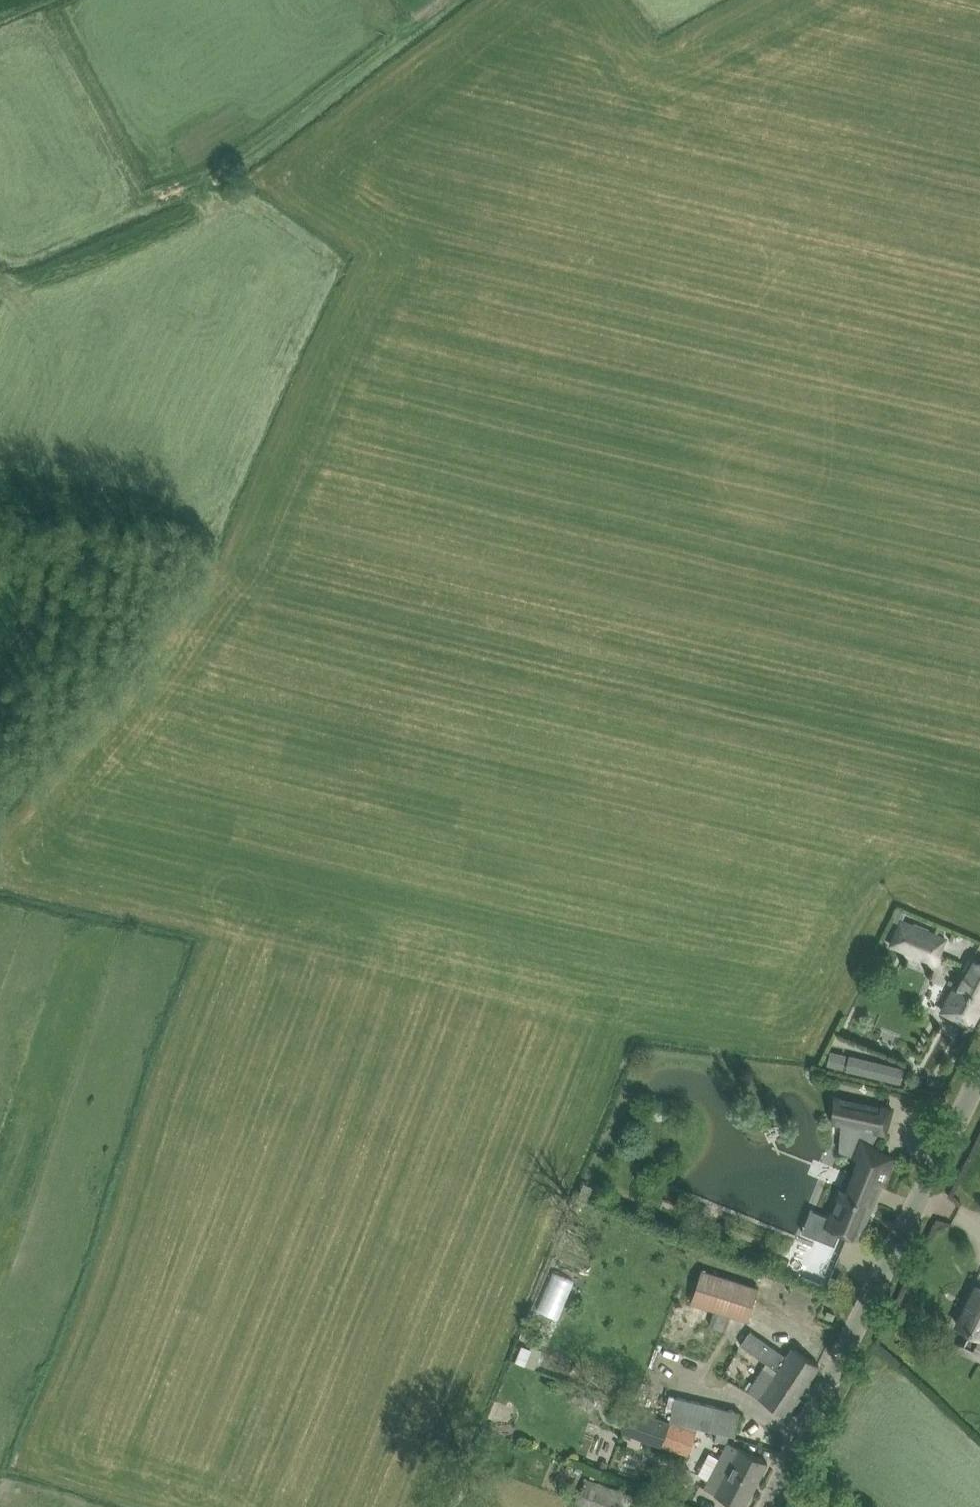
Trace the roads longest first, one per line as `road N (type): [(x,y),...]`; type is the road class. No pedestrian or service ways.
road 1 (tertiary): [(769,1506),(979,1078)]
road 2 (track): [(452,0),(248,164),(159,197)]

